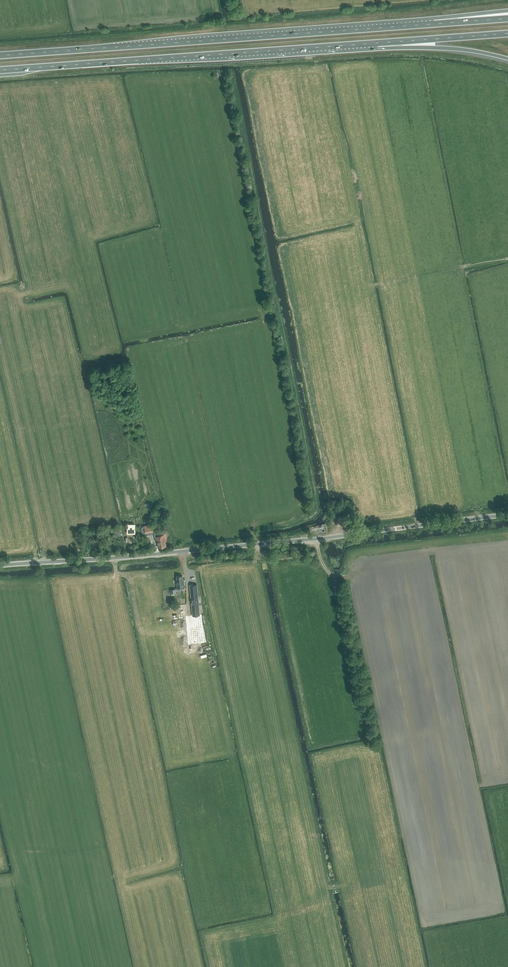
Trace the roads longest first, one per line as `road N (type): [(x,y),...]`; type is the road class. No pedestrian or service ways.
road 1 (tertiary): [(507,515),(0,567)]
road 2 (trunk): [(435,24),(0,56)]
road 3 (trunk): [(0,70),(377,43)]
road 4 (trunk): [(377,43),(507,59)]
road 5 (trunk): [(377,43),(507,33)]

